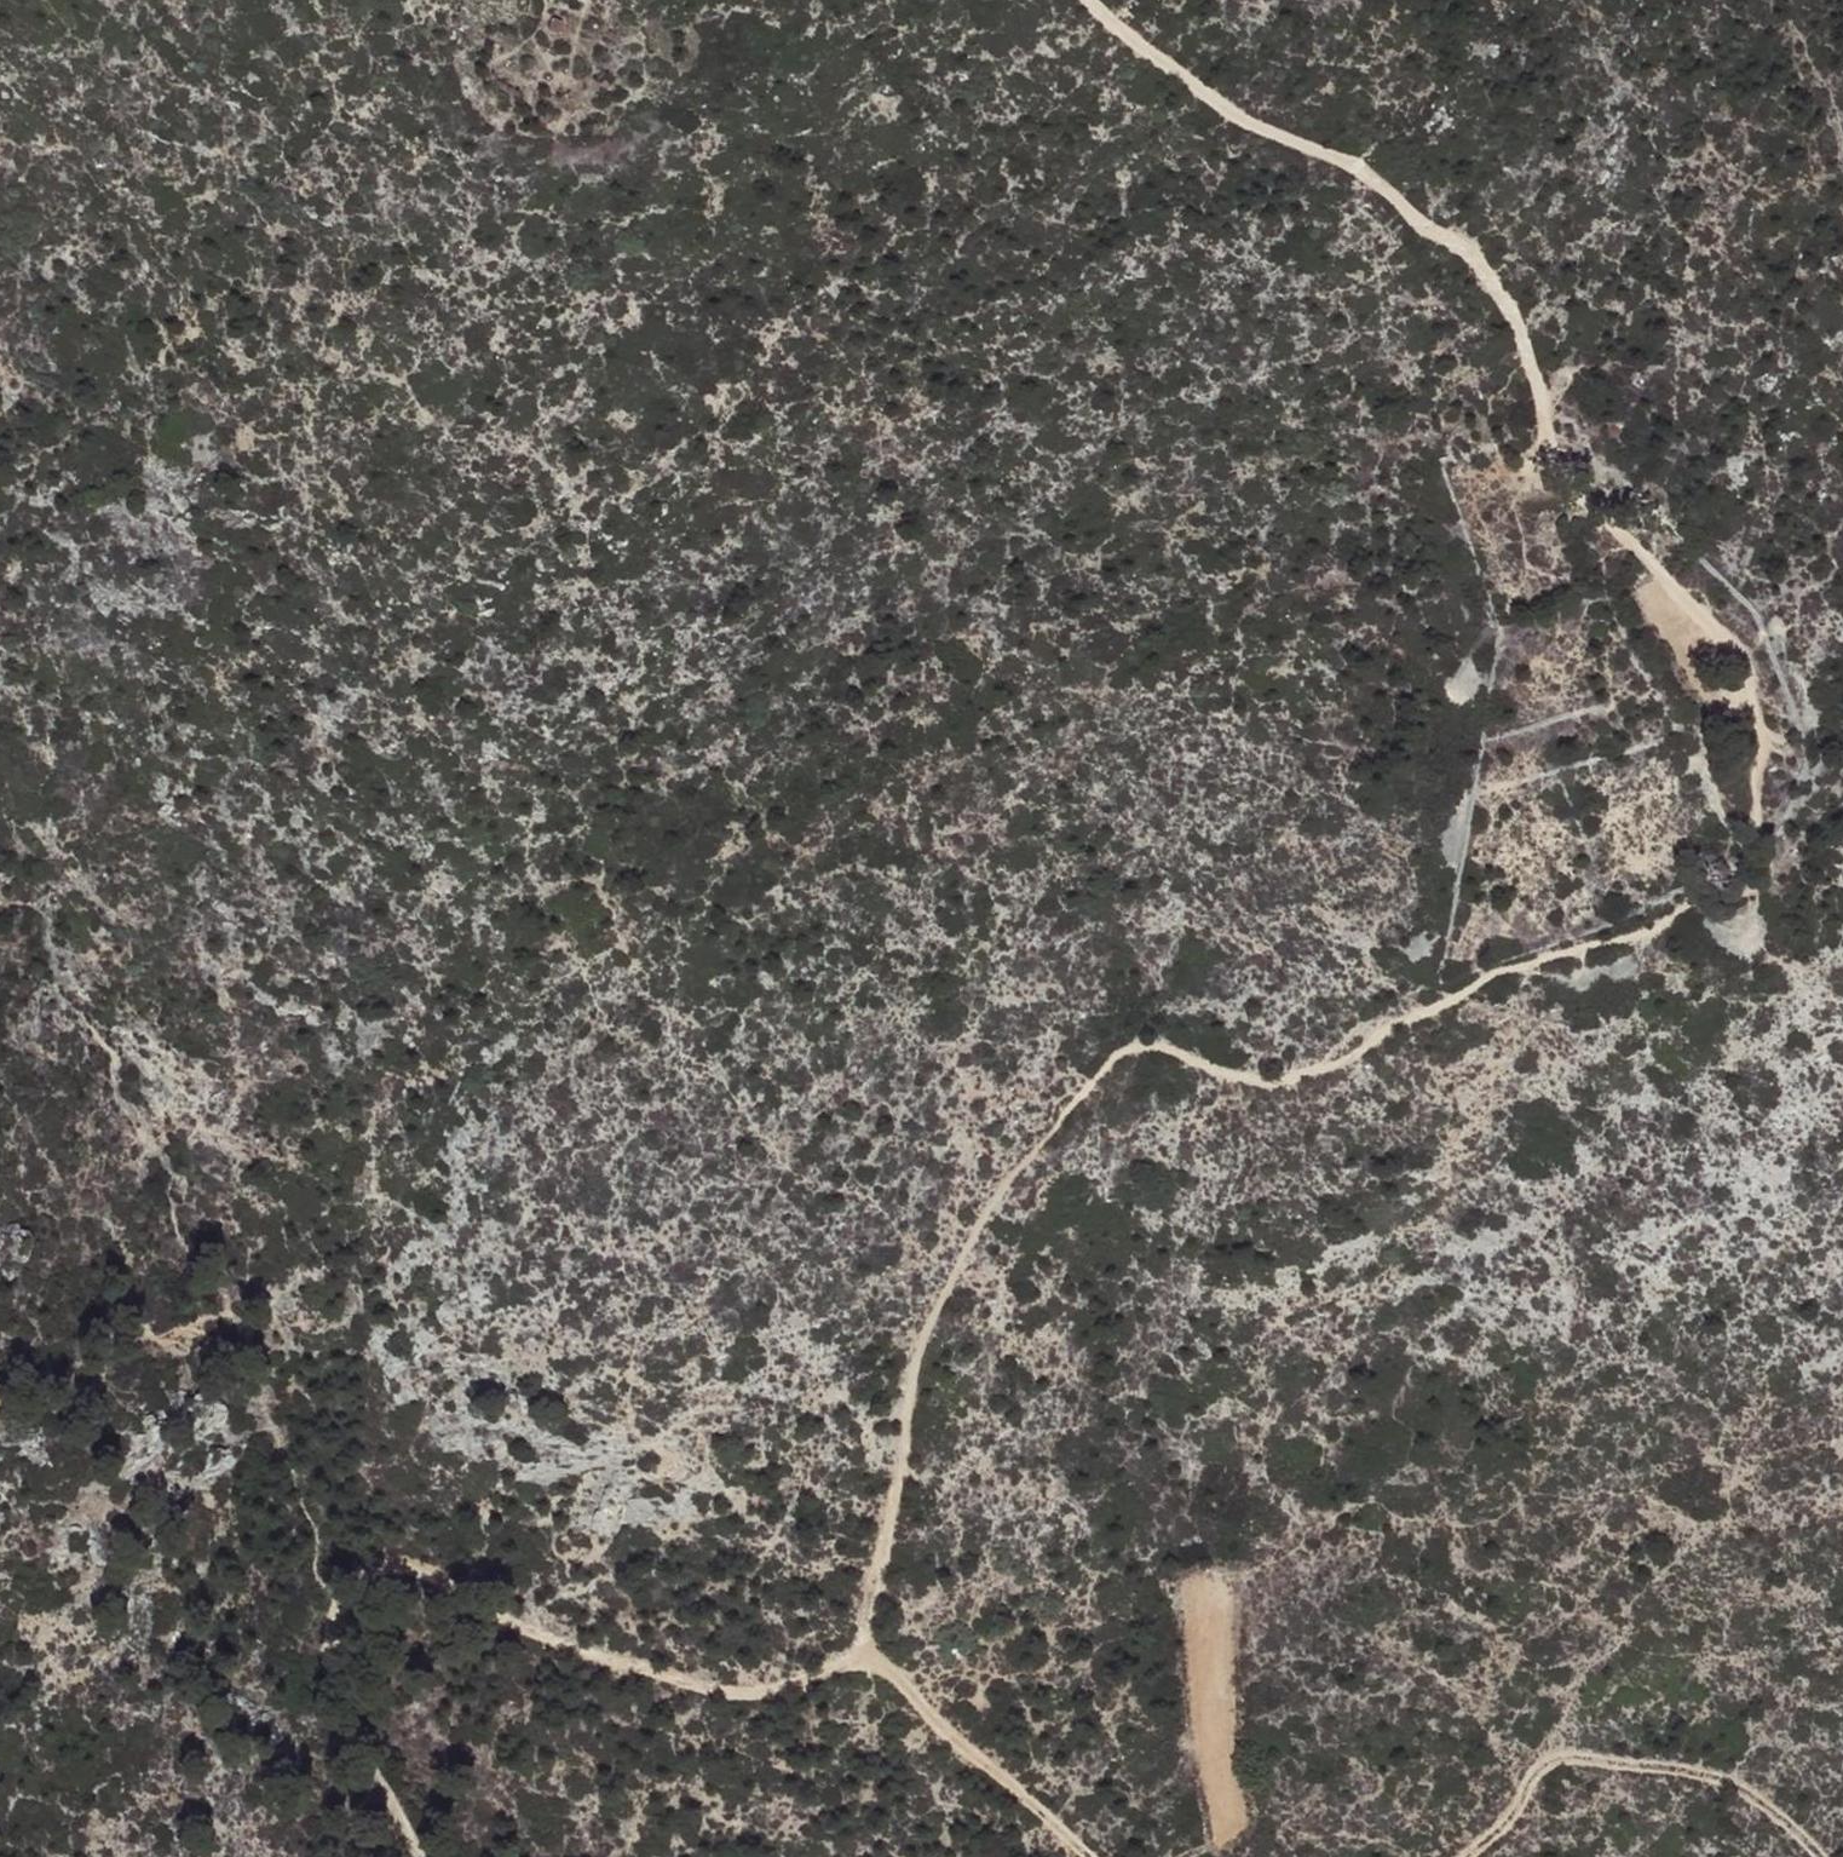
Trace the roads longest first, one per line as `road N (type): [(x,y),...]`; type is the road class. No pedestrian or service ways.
road 1 (track): [(1459,1856),(1501,1822),(1540,1758),(1725,1780),(1820,1856)]
road 2 (track): [(845,1643),(958,1760),(1081,1856)]
road 3 (track): [(329,1649),(334,1695),(421,1856)]

